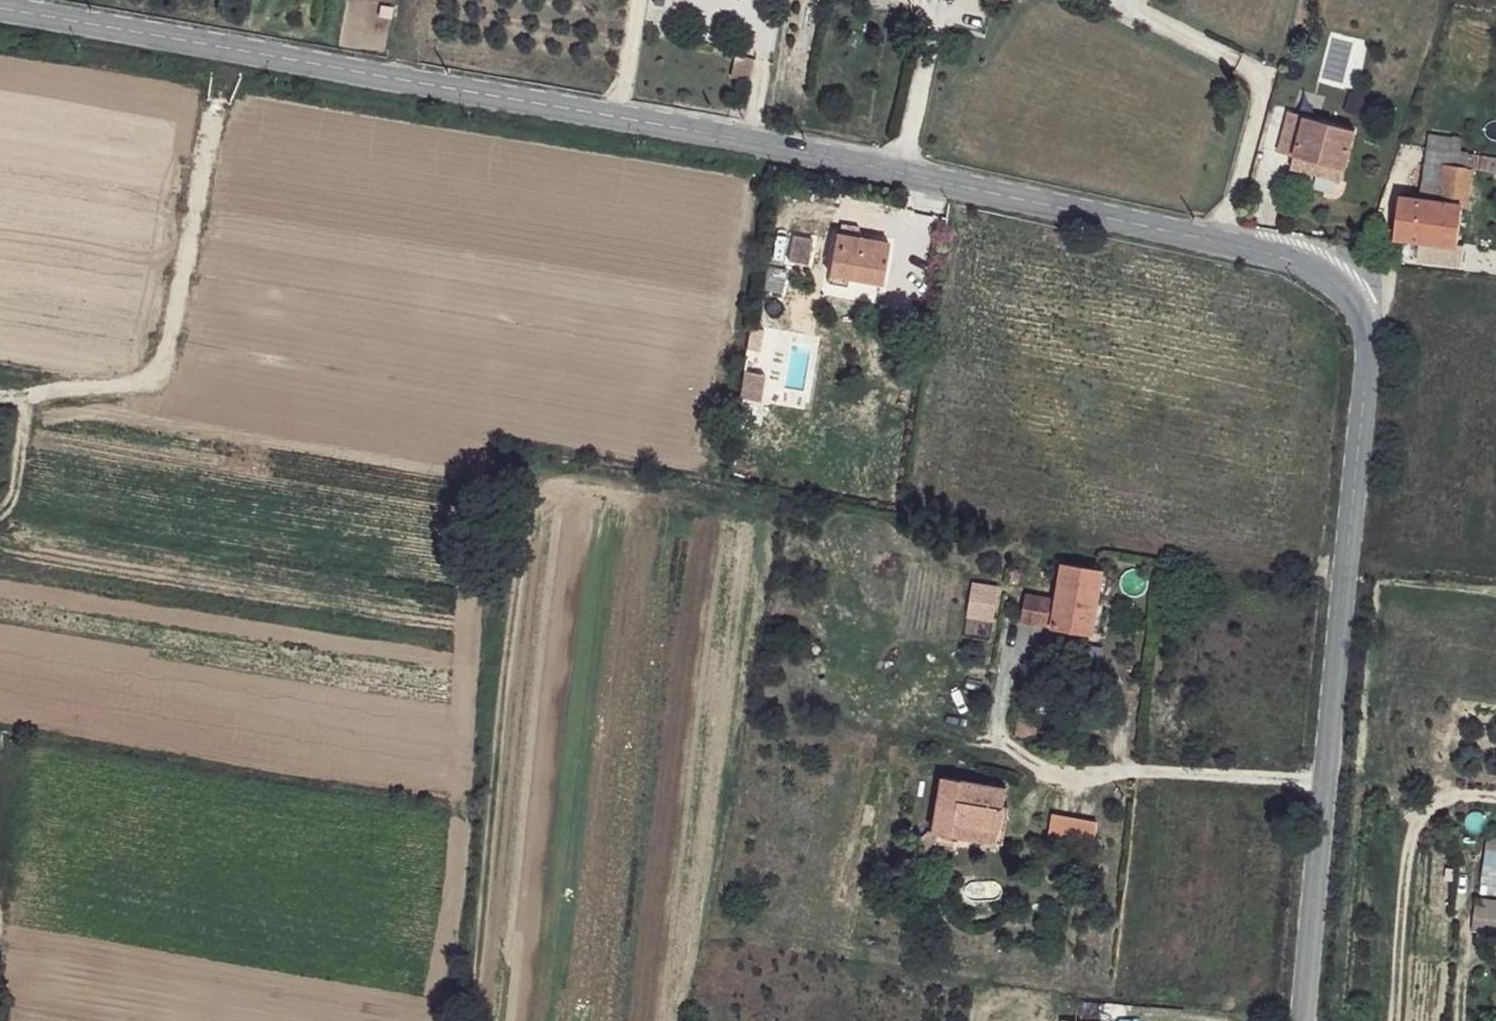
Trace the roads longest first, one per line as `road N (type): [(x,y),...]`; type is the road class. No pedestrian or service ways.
road 1 (unclassified): [(0,6),(750,140),(1217,237),(1316,266),(1346,291),(1362,326),(1366,369),(1307,1020)]

